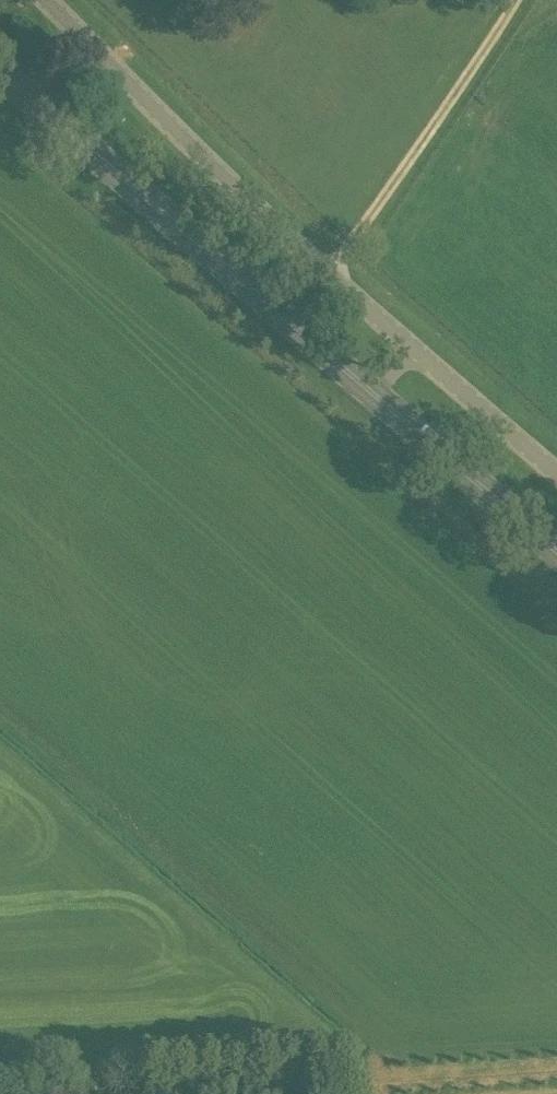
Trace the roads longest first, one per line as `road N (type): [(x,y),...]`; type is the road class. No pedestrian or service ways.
road 1 (primary): [(556,548),(0,69)]
road 2 (unclassified): [(556,459),(60,0)]

